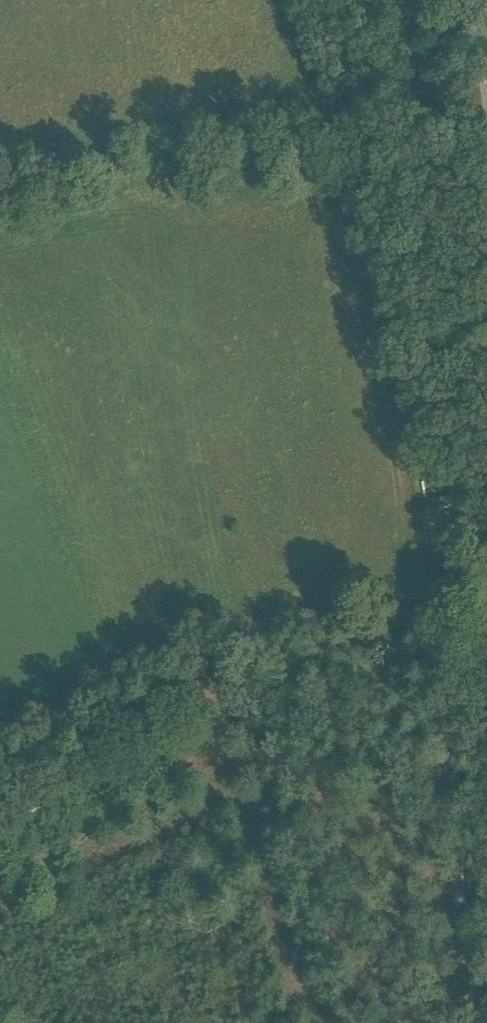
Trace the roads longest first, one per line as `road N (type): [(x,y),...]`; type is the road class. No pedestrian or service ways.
road 1 (track): [(0,841),(486,604)]
road 2 (track): [(420,637),(484,1022)]

